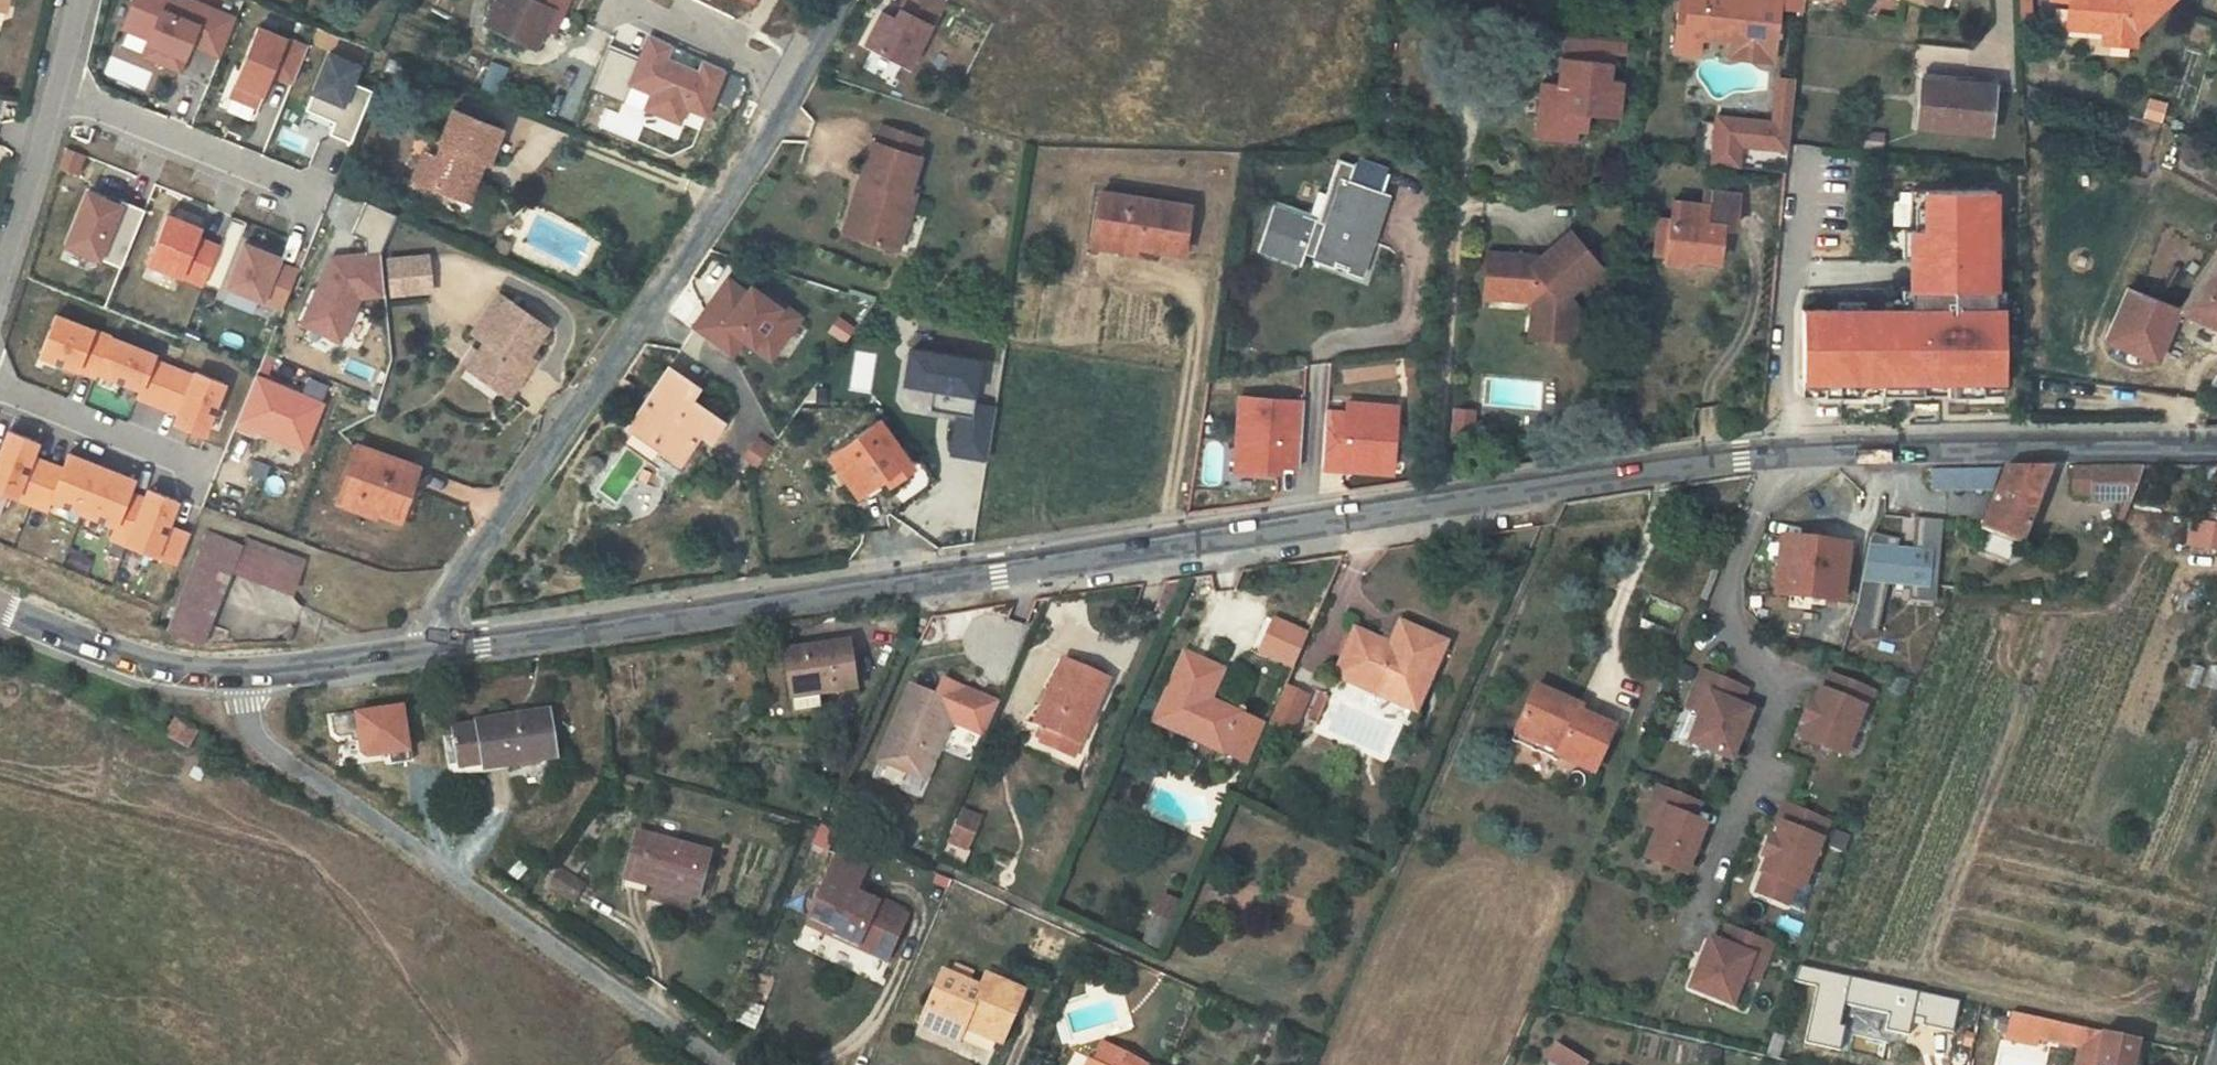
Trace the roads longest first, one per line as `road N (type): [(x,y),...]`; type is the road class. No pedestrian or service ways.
road 1 (tertiary): [(411,654),(1061,569),(1775,459)]
road 2 (residential): [(411,654),(712,209),(785,85)]
road 3 (residential): [(723,1064),(286,765),(245,705),(241,665)]
road 4 (residential): [(1775,459),(1722,608),(1779,700),(1695,919)]
road 5 (tertiary): [(1775,459),(2216,448)]
road 6 (residential): [(0,267),(73,0)]
road 7 (tertiary): [(0,609),(87,646),(184,668),(241,665)]
road 8 (residential): [(624,0),(768,66),(785,85)]
road 9 (tertiary): [(241,665),(411,654)]
road 10 (residential): [(1065,130),(1107,0)]

